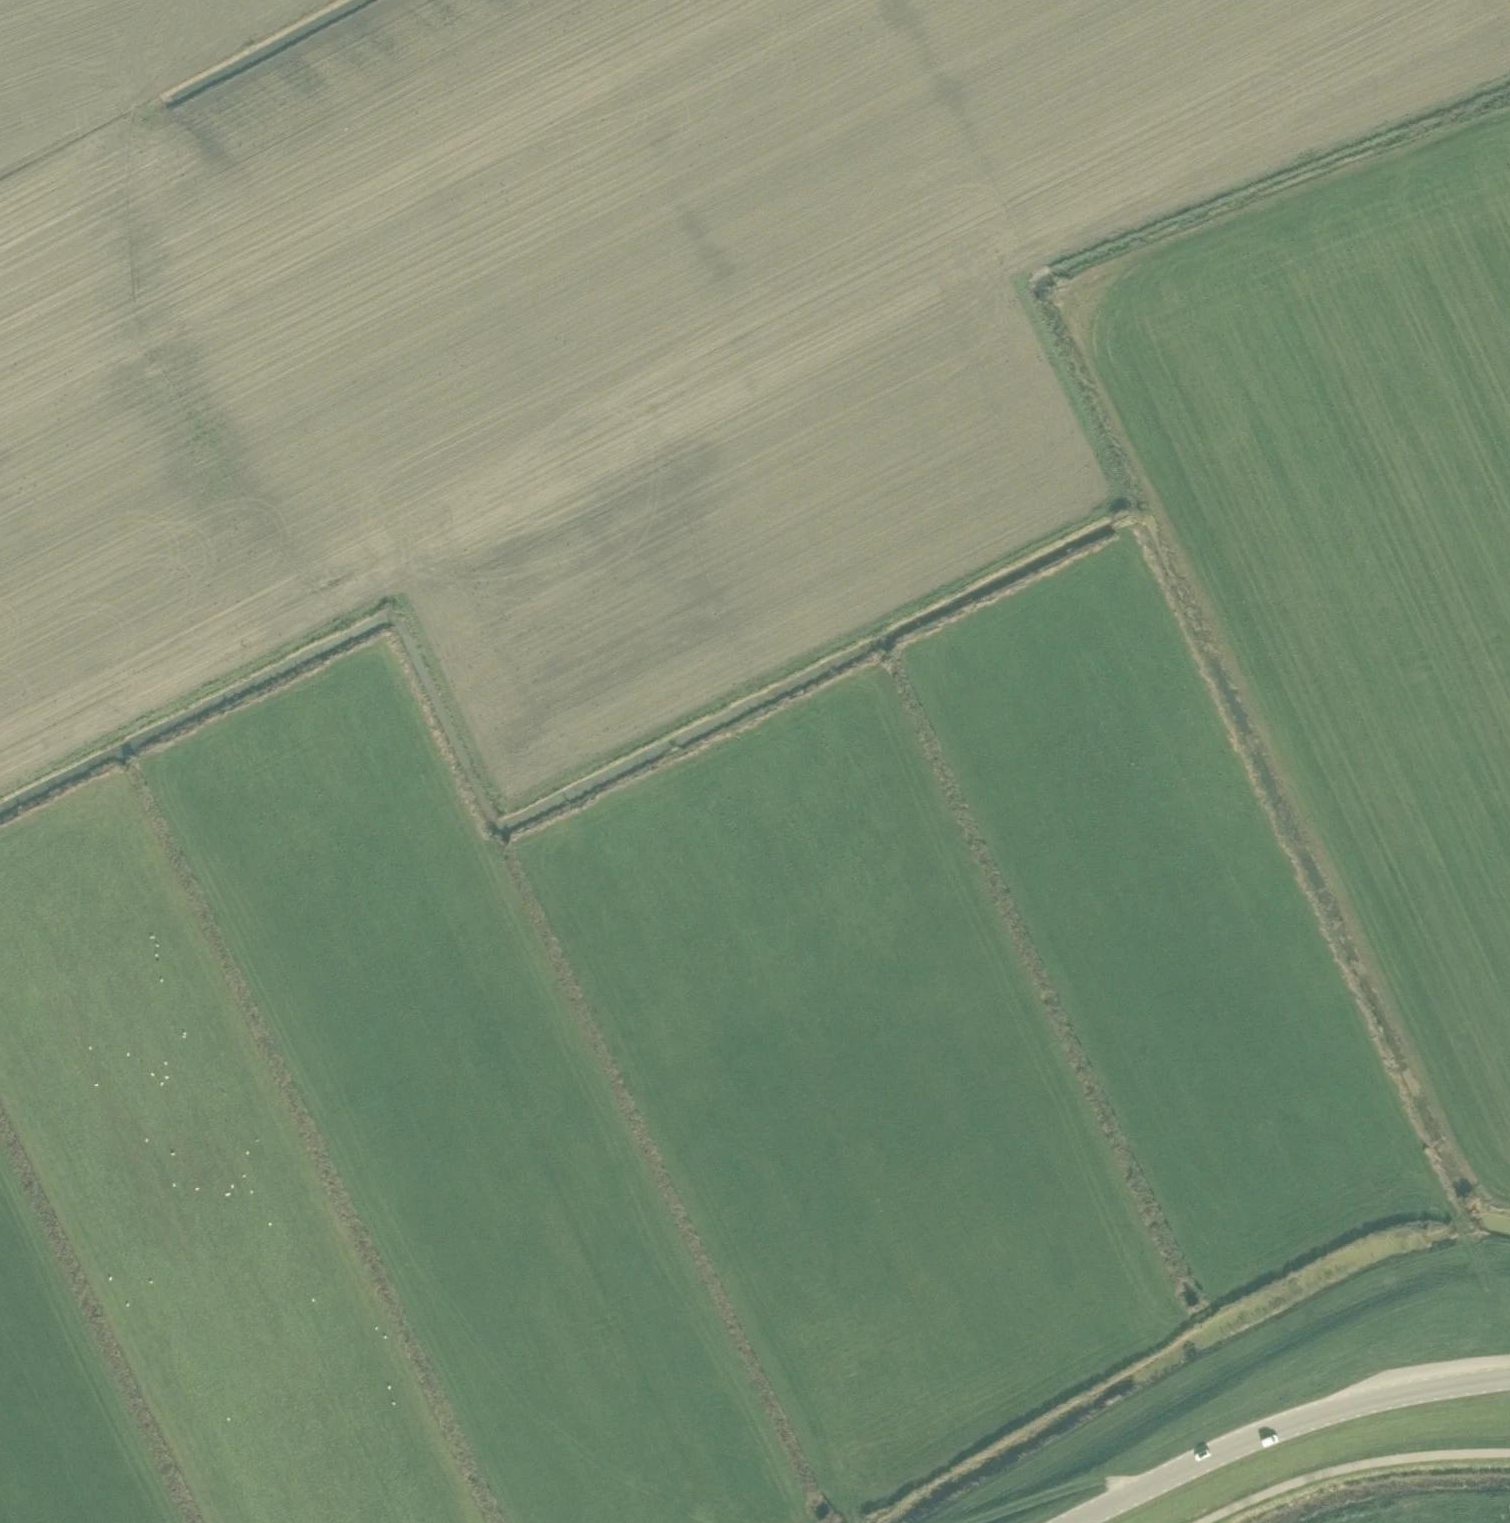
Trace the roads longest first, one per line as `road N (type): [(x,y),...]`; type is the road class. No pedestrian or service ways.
road 1 (primary): [(1069,1522),(1319,1413),(1509,1378)]

